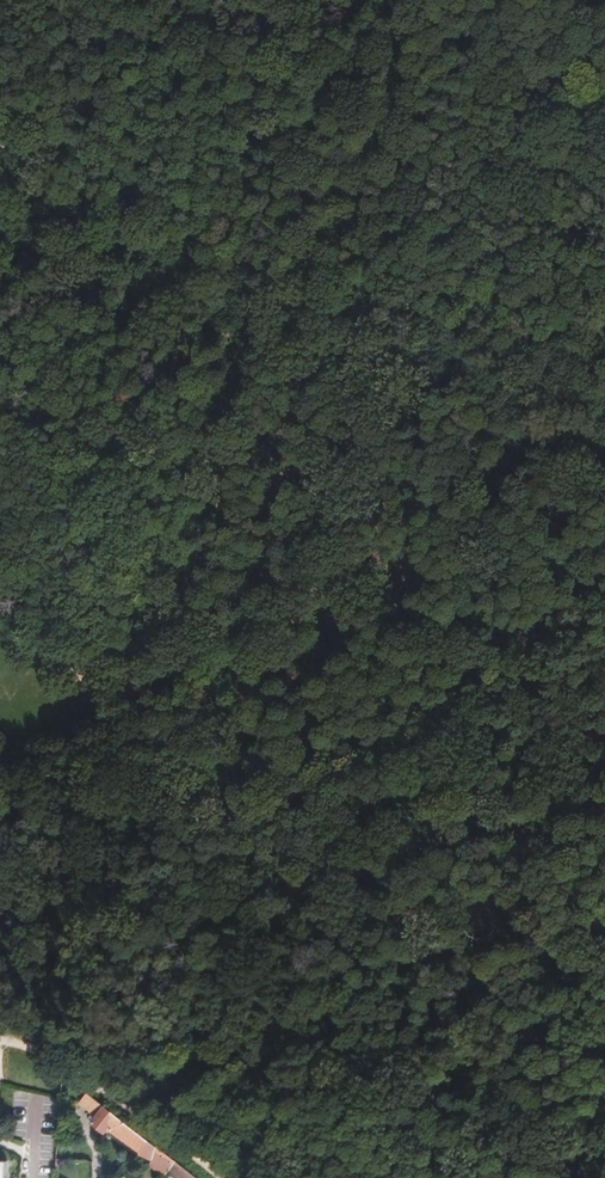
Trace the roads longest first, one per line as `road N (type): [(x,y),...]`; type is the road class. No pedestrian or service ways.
road 1 (track): [(604,317),(546,338),(493,331),(322,263),(199,232),(0,141)]

